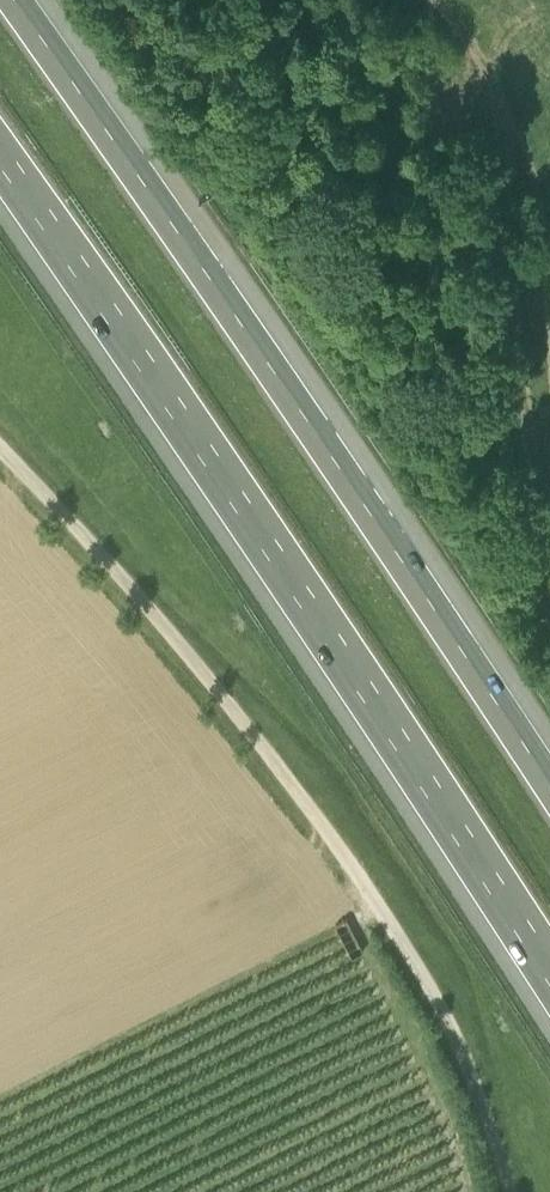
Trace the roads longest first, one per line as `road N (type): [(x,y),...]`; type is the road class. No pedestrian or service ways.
road 1 (motorway): [(0,164),(549,987)]
road 2 (motorway): [(549,781),(101,110),(19,0)]
road 3 (track): [(0,445),(178,640),(394,925),(459,1047),(510,1191)]

